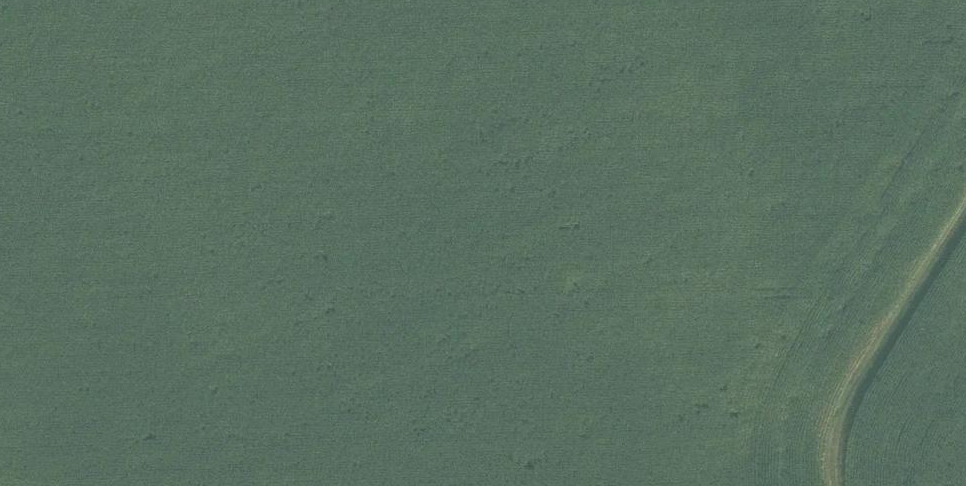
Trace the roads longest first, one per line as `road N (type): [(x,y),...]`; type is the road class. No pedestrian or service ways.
road 1 (track): [(841,485),(829,441),(844,405),(965,236)]

